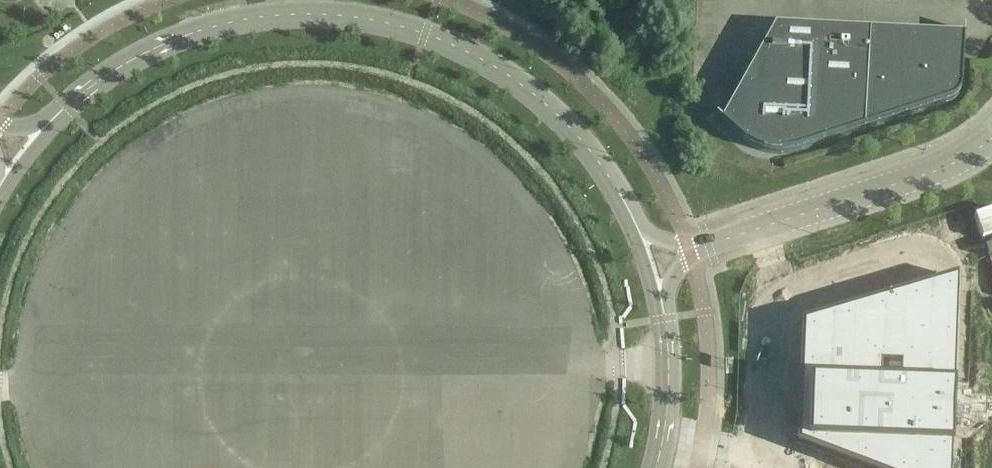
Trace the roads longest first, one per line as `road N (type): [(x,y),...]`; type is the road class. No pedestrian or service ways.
road 1 (tertiary): [(652,264),(618,189),(551,108),(469,52),(367,19),(270,16),(187,34),(87,89),(22,154)]
road 2 (unclassified): [(652,264),(935,175),(991,143)]
road 3 (tertiary): [(657,467),(669,366),(652,264)]

